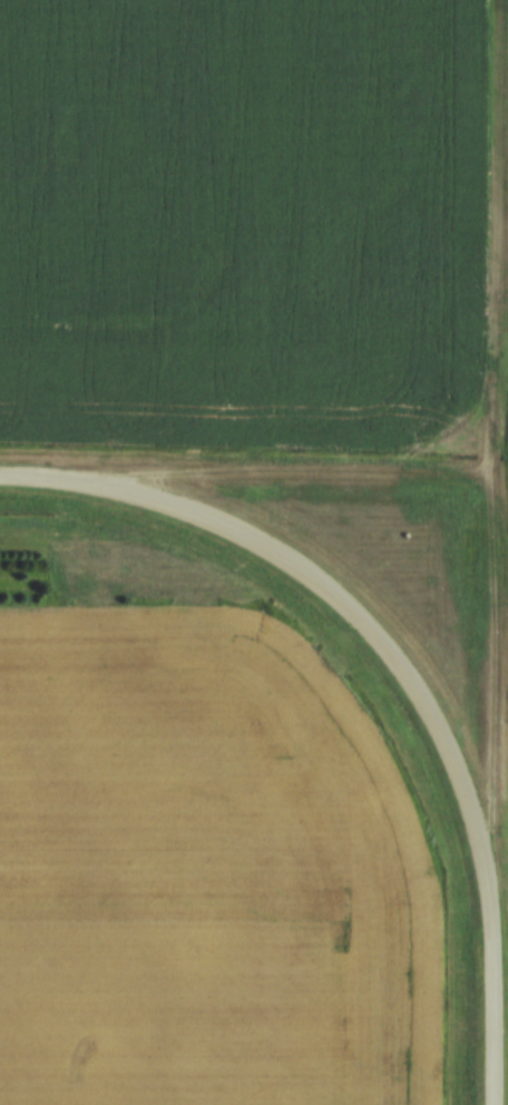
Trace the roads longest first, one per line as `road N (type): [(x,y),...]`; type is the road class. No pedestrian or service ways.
road 1 (residential): [(491,1104),(492,871),(452,752),(393,653),(299,560),(208,515),(96,480),(0,480)]
road 2 (residential): [(497,0),(492,871)]
road 3 (residential): [(96,480),(495,478)]

